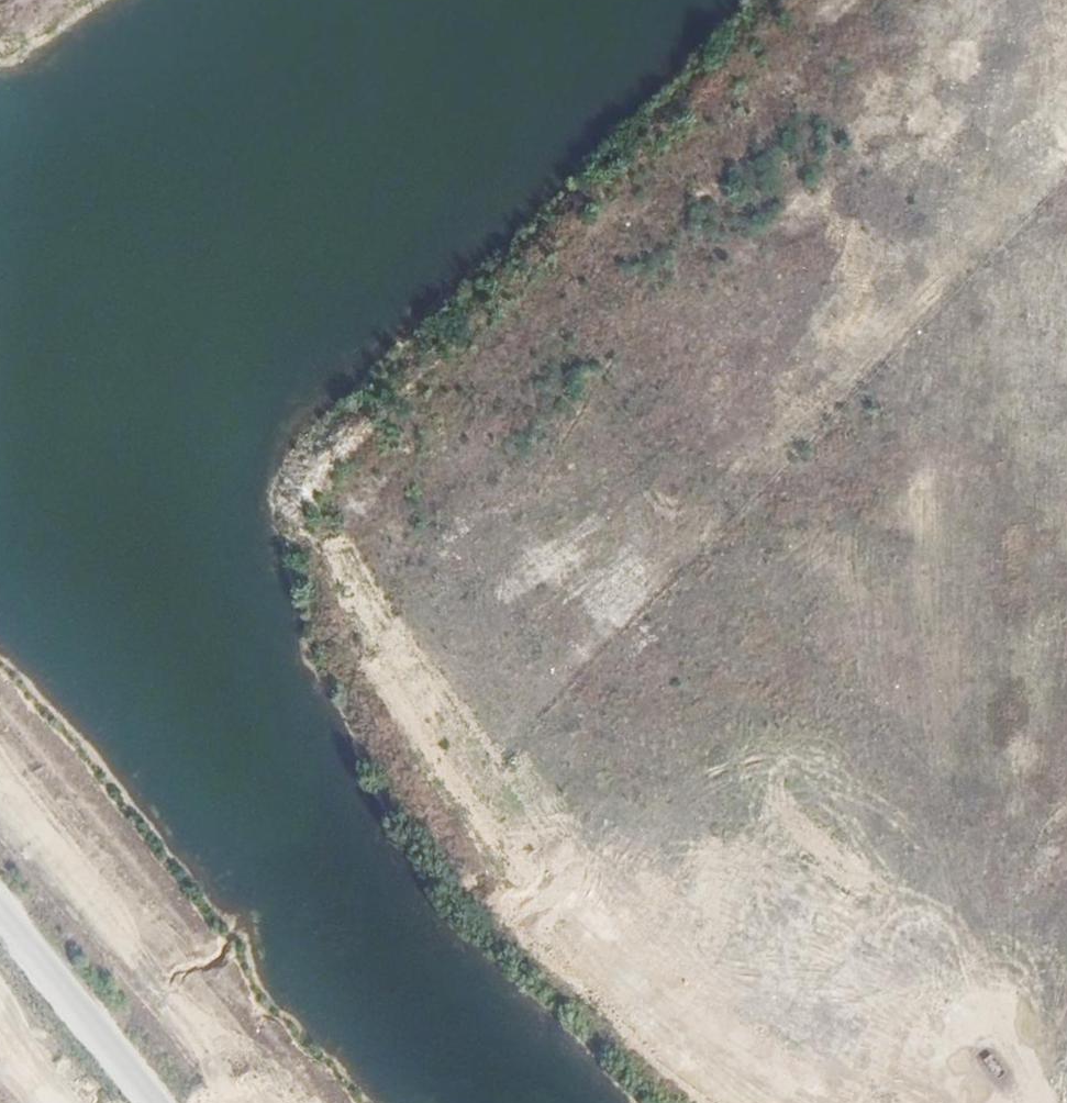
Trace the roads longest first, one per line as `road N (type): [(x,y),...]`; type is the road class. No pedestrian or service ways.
road 1 (track): [(158,1102),(0,901)]

